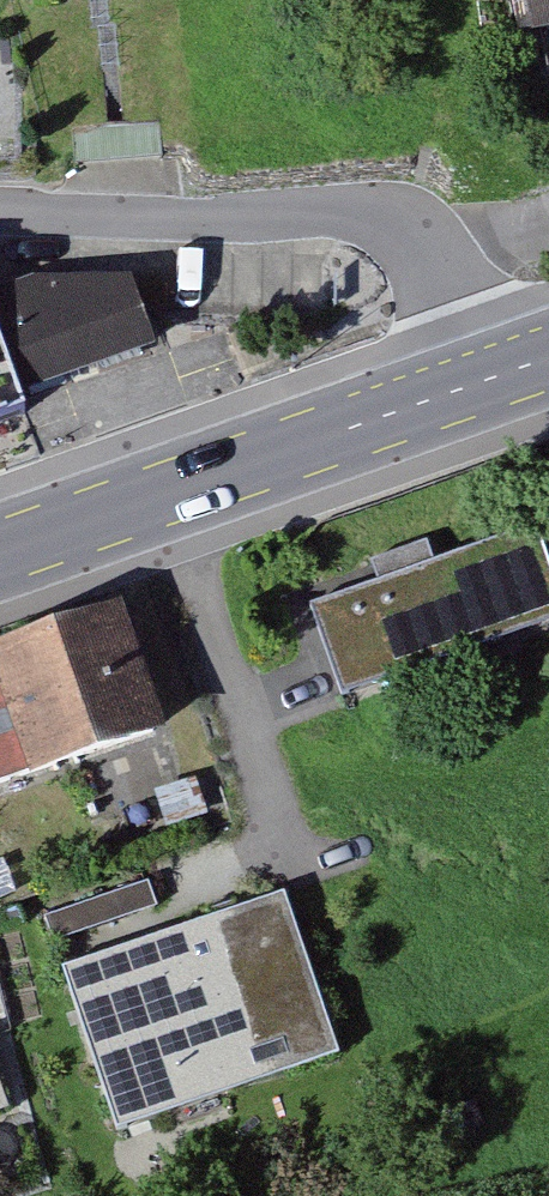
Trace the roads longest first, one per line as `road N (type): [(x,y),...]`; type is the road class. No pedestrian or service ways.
road 1 (residential): [(511,374),(431,263),(364,223),(0,214)]
road 2 (primary): [(0,551),(511,374)]

